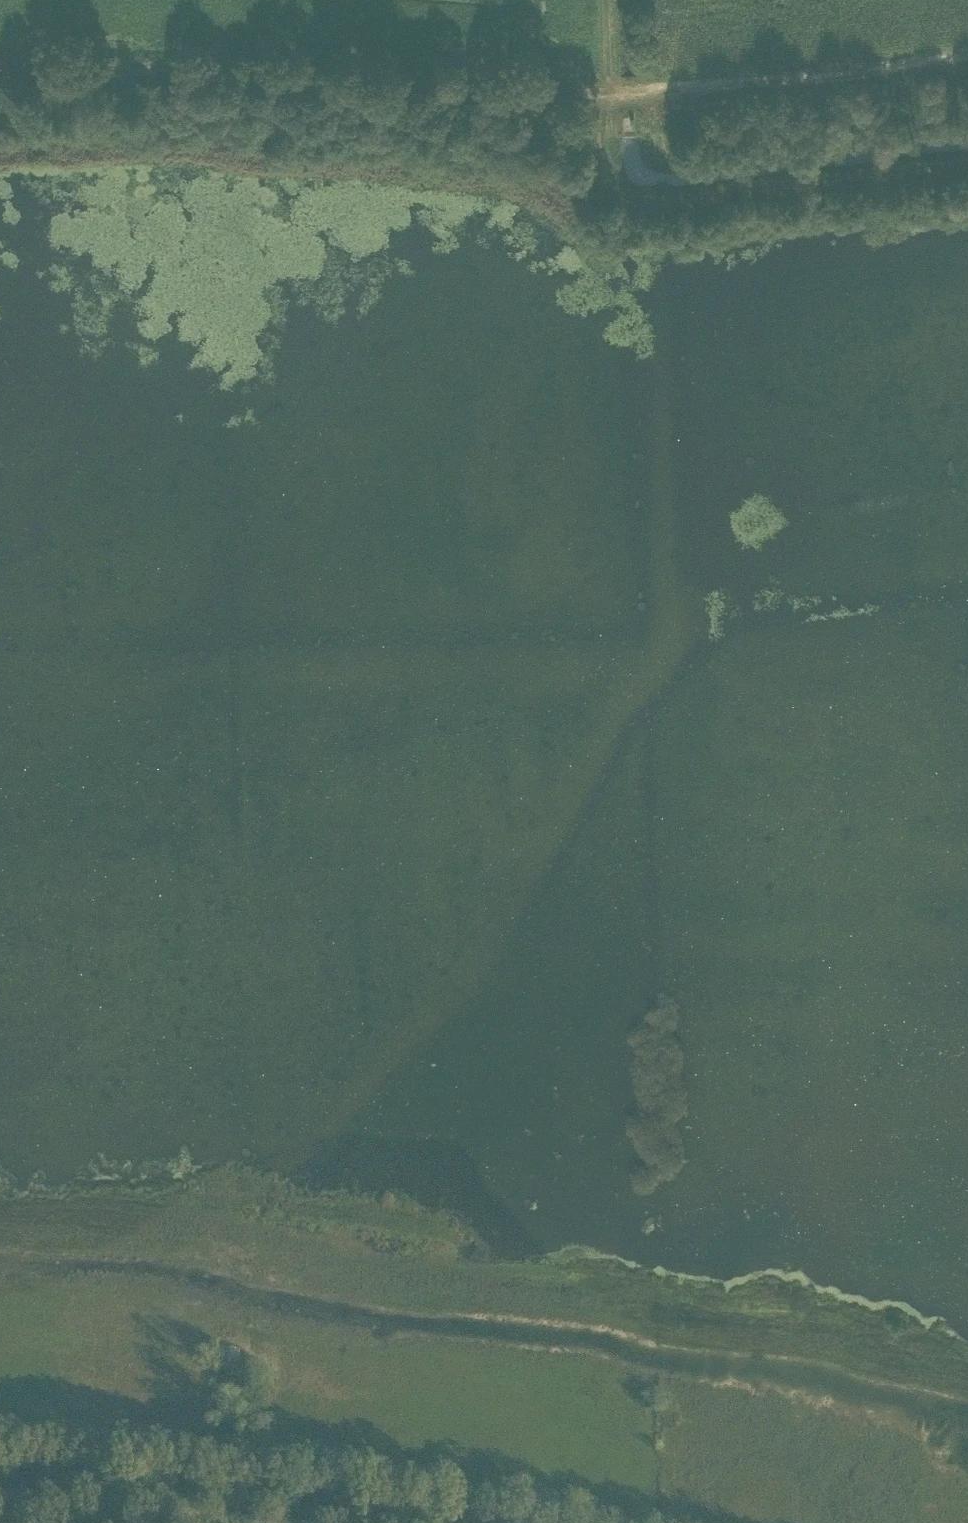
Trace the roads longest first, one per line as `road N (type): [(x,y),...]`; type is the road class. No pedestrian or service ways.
road 1 (unclassified): [(409,1522),(0,1482)]

